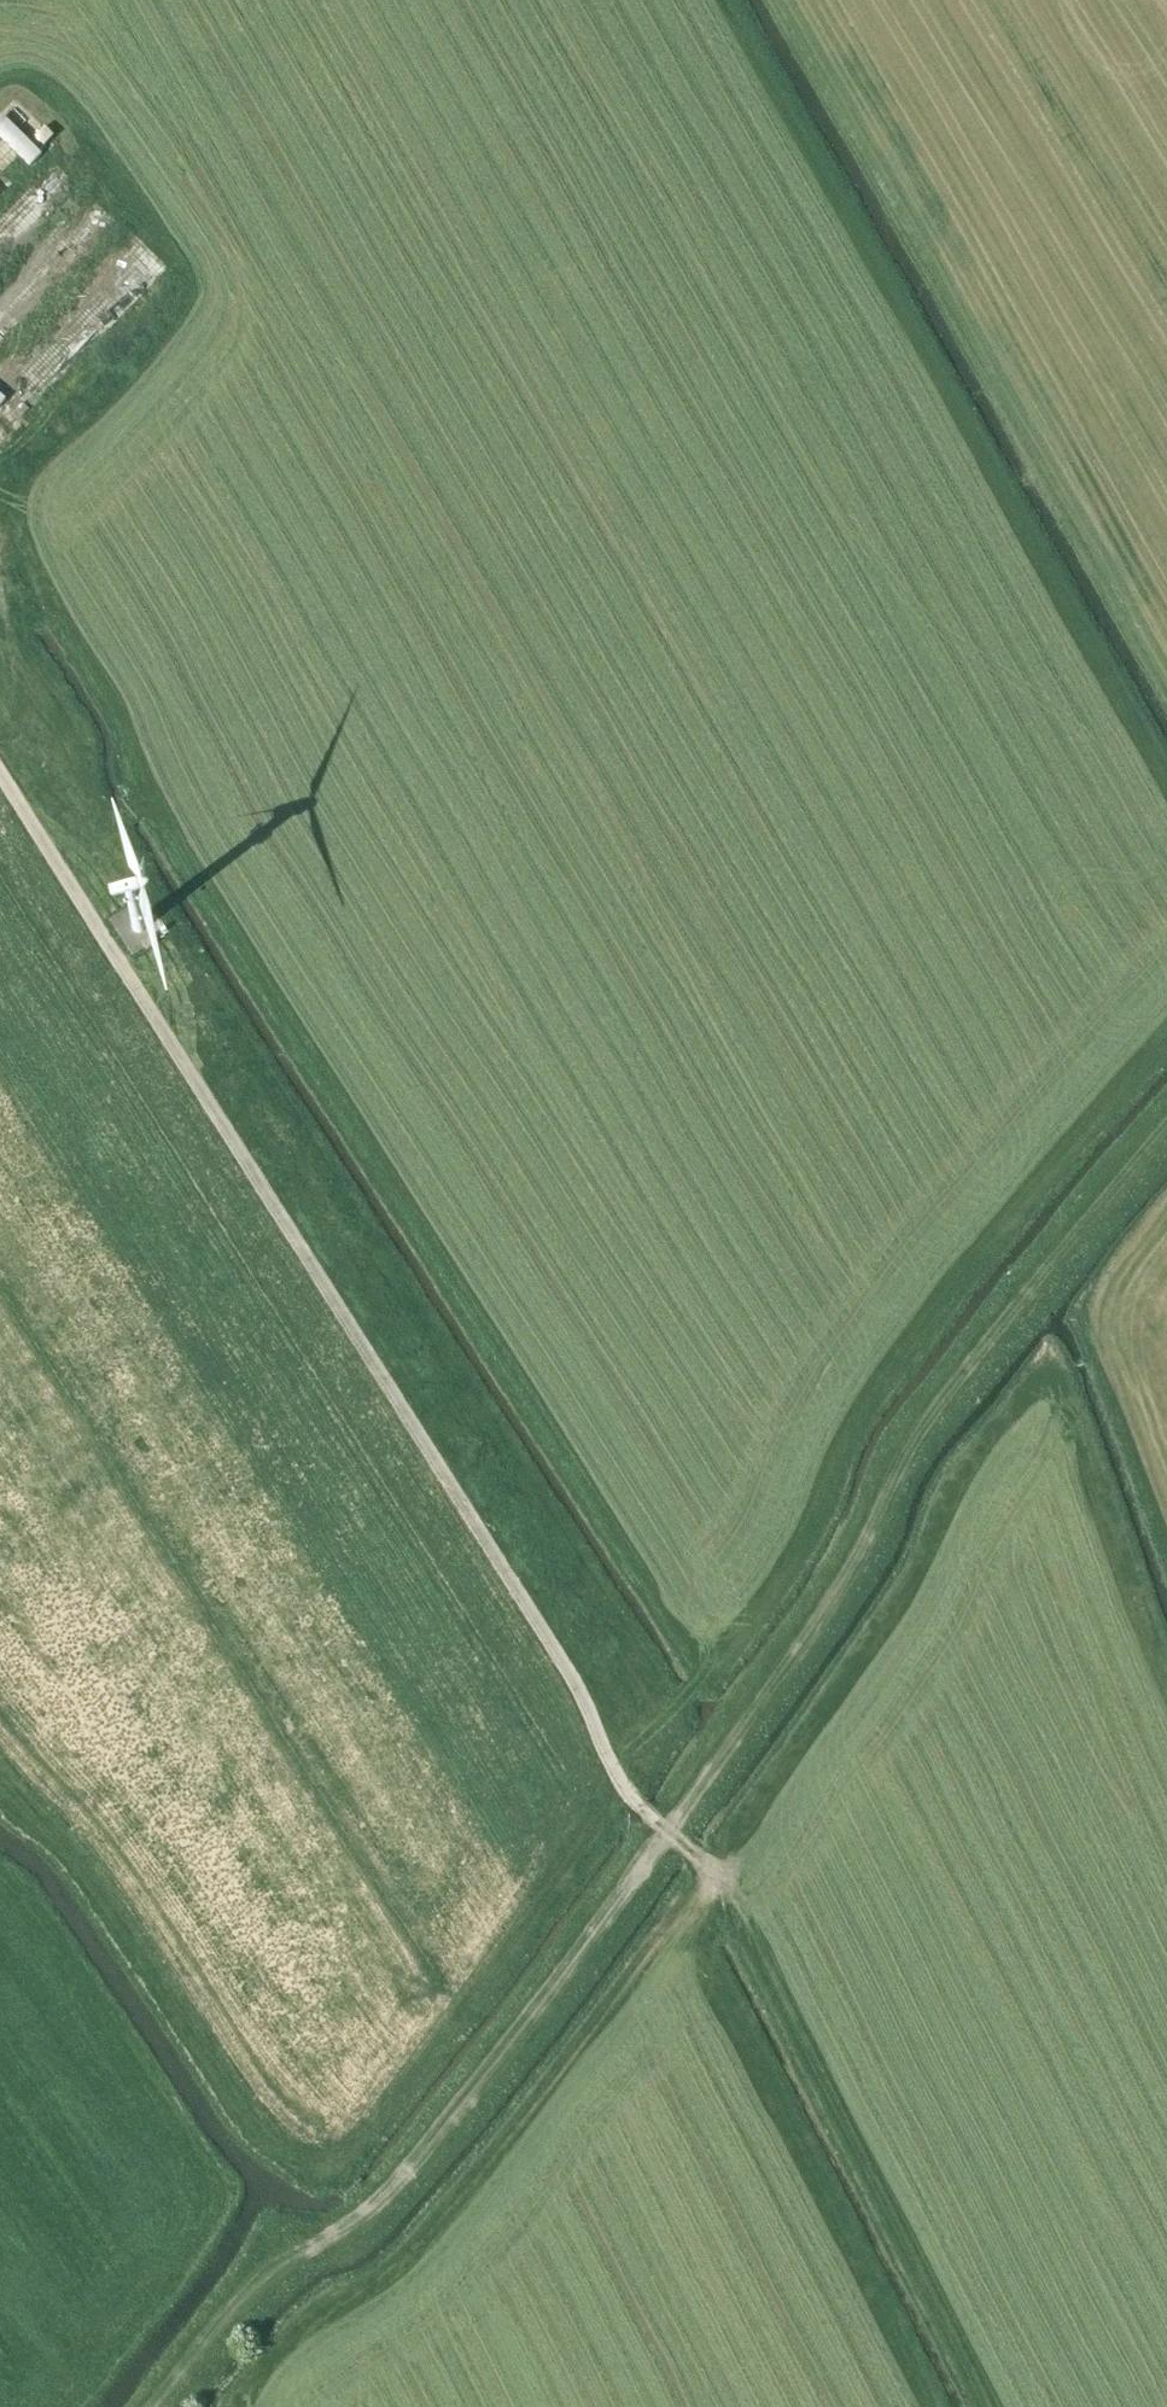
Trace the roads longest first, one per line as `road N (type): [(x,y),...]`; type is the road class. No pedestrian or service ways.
road 1 (track): [(1166,1114),(896,1473),(840,1583),(769,1694),(388,2204),(272,2273),(156,2406)]
road 2 (track): [(668,1834),(745,1921),(996,2406)]

